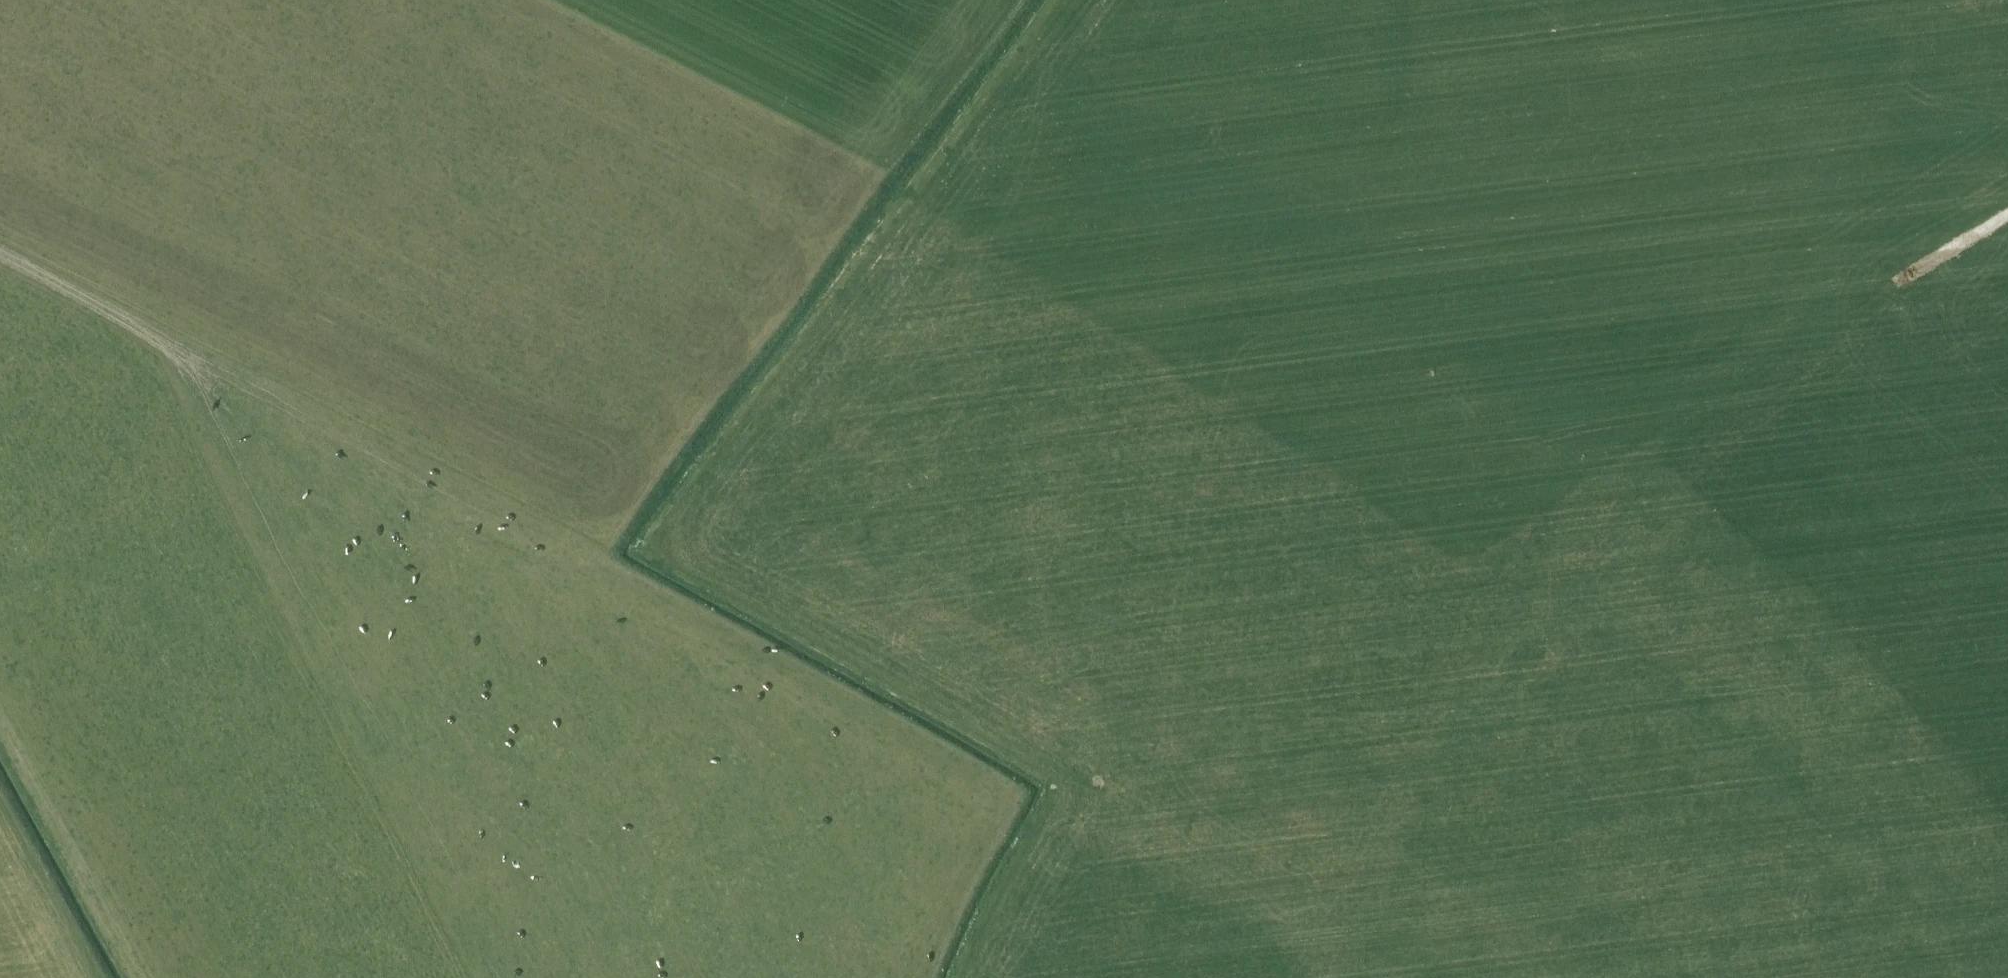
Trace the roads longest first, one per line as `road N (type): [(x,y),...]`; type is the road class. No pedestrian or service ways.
road 1 (track): [(144,977),(0,724)]
road 2 (track): [(1898,282),(2007,215)]

